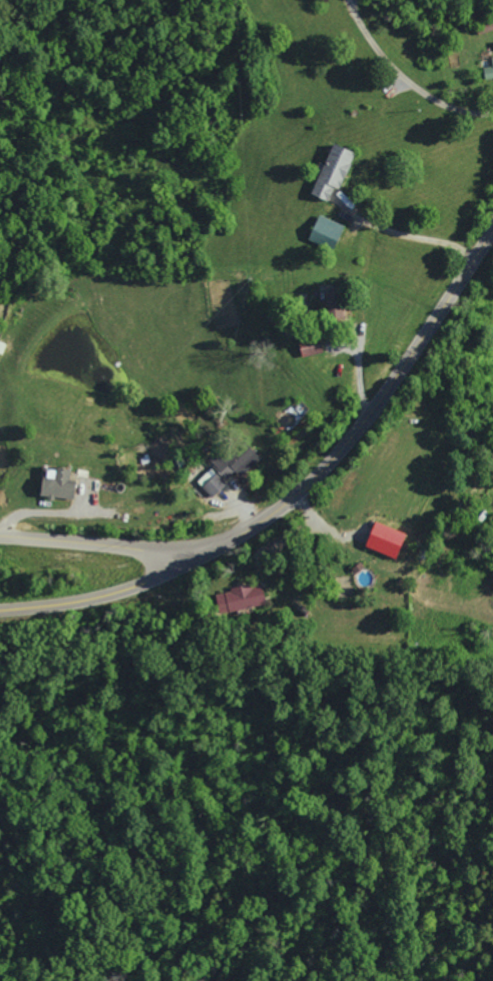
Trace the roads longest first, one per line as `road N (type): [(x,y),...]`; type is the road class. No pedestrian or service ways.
road 1 (secondary): [(0,609),(147,581),(279,507),(364,420),(492,230)]
road 2 (secondary): [(188,563),(140,548),(0,536)]

